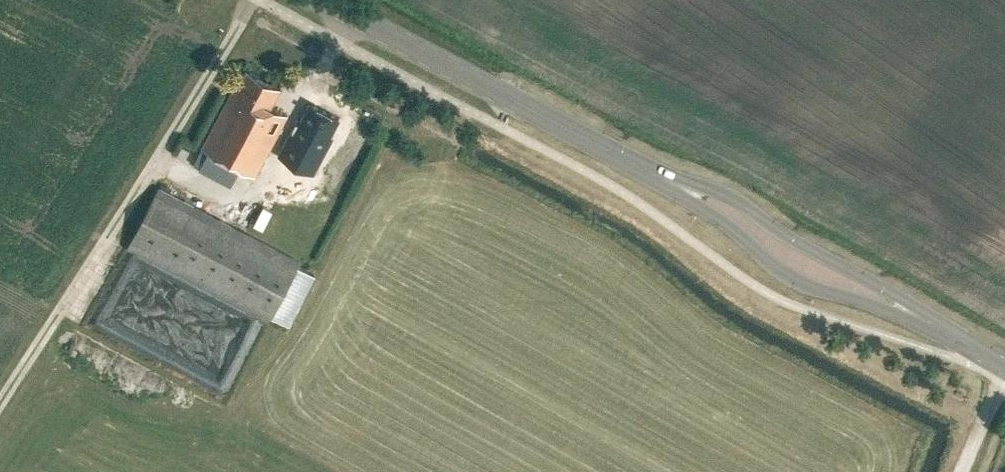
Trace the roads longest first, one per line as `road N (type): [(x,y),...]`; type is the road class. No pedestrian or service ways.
road 1 (secondary): [(658,173),(325,0)]
road 2 (secondary): [(658,173),(786,274),(925,319)]
road 3 (secondary): [(925,319),(725,196),(658,173)]

